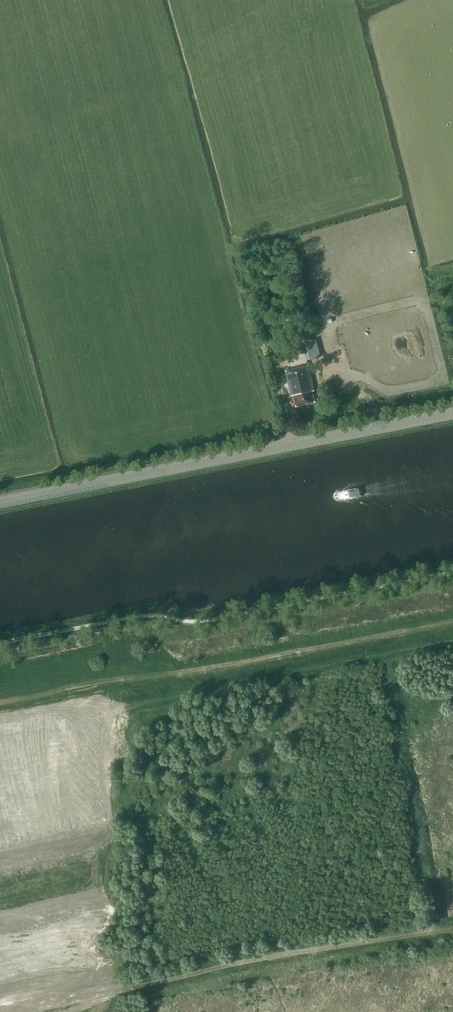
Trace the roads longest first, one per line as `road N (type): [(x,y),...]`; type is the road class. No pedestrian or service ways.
road 1 (tertiary): [(0,500),(452,412)]

